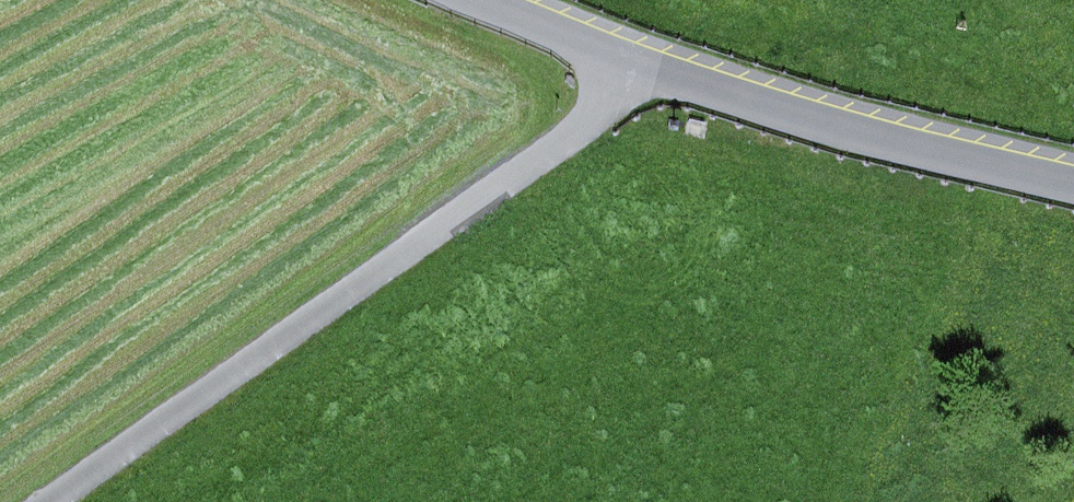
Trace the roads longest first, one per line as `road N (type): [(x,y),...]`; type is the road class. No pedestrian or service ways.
road 1 (track): [(639,55),(615,97),(572,139),(54,501)]
road 2 (unclassified): [(1073,180),(691,73),(503,0)]

